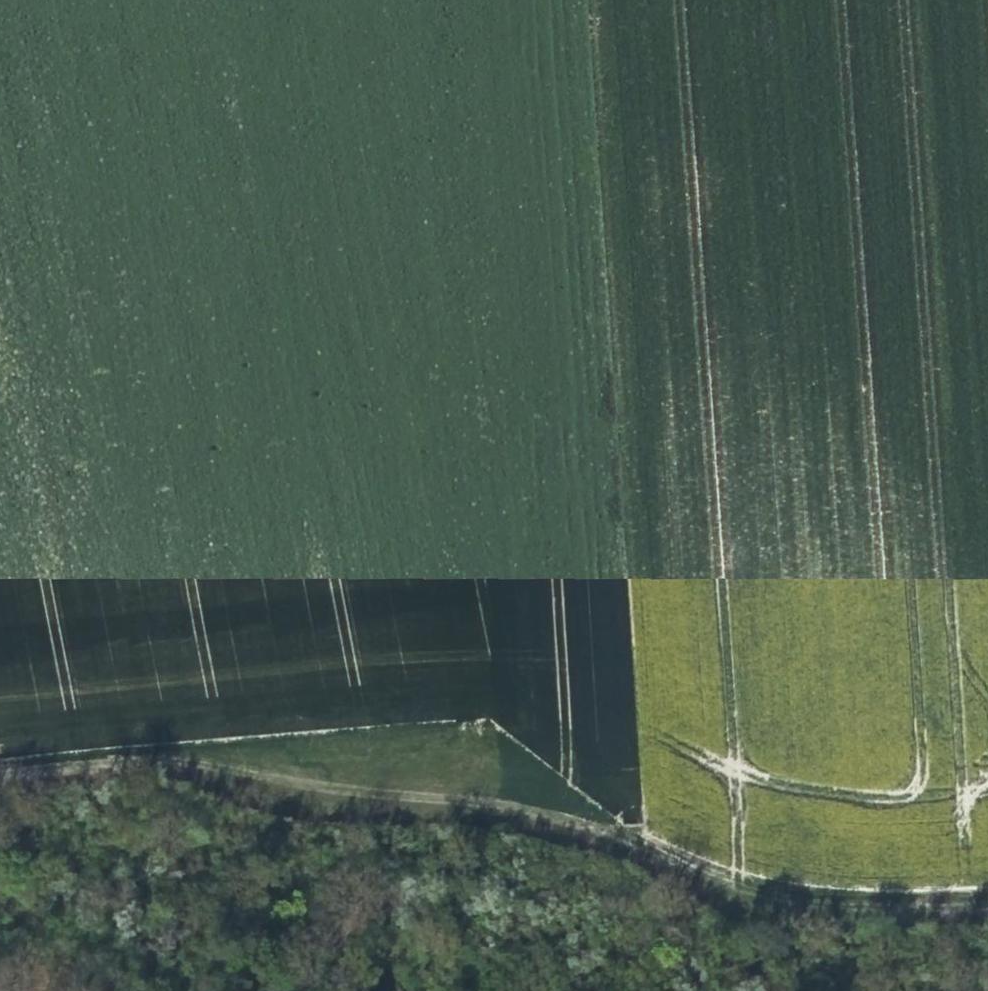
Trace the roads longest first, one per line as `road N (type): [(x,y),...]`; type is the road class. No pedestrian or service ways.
road 1 (track): [(0,788),(150,789),(832,922),(987,905)]

